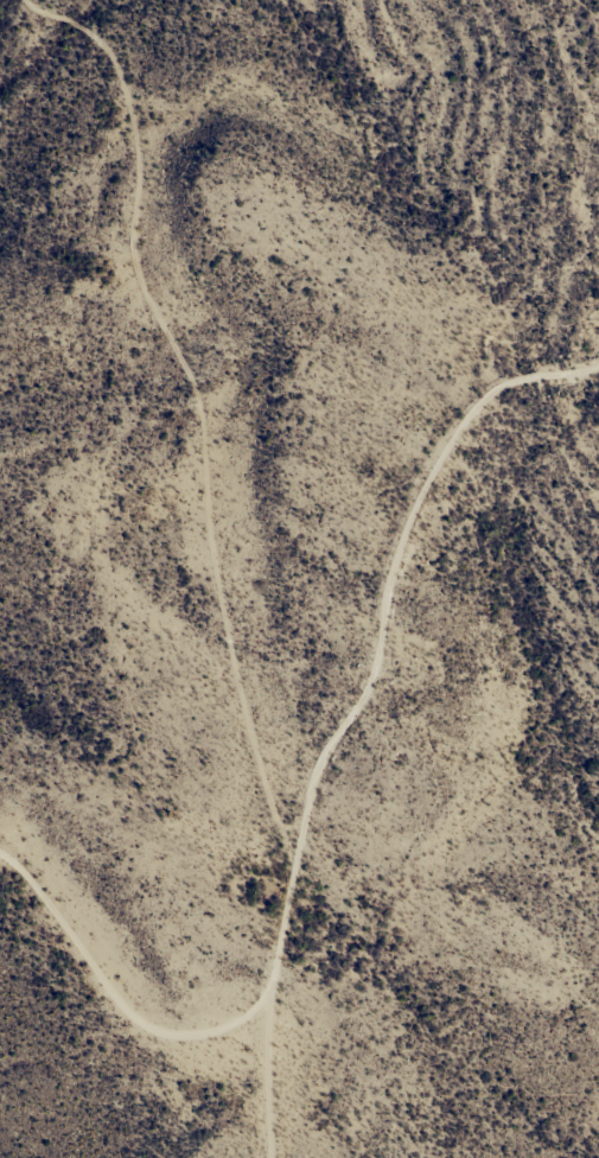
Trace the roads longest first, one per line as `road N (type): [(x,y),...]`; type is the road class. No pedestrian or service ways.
road 1 (track): [(277,1157),(299,950),(293,797),(275,757),(229,388),(147,172),(95,66),(34,0)]
road 2 (track): [(598,406),(461,458),(409,511),(397,657),(363,751),(293,797)]

